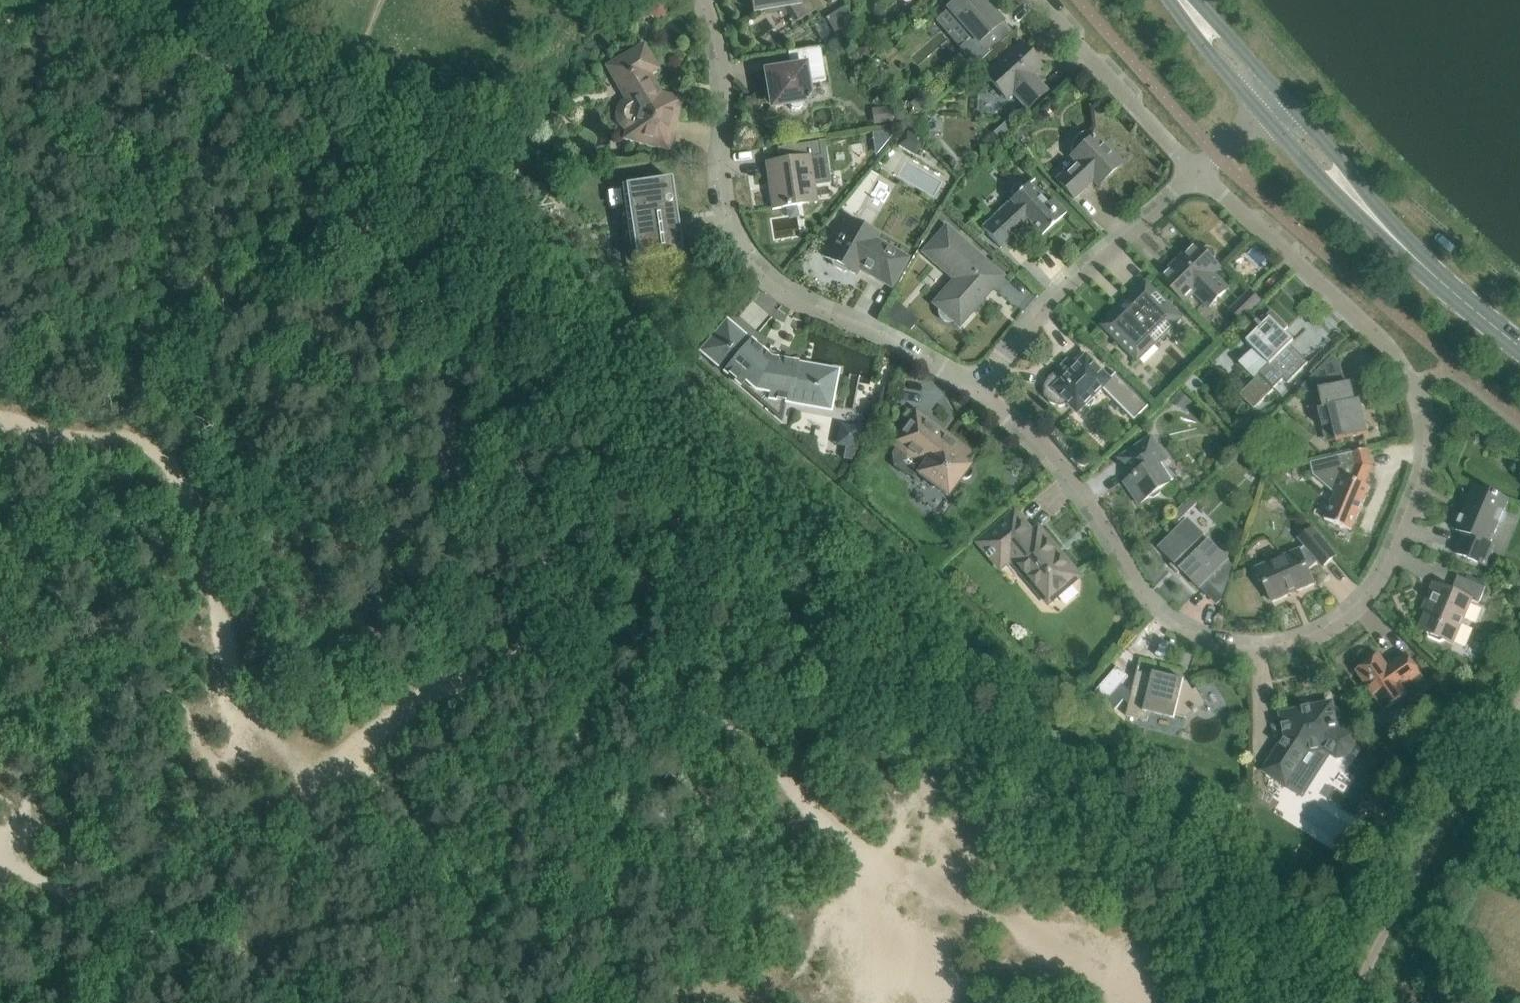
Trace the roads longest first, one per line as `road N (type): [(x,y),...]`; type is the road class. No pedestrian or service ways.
road 1 (residential): [(977,393),(1014,413),(1059,459),(1097,508),(1156,612),(1188,635),(1230,649),(1284,648),(1337,627),(1373,594),(1429,460),(1428,410),(1383,337),(1197,172)]
road 2 (track): [(613,609),(584,590),(527,525),(435,369),(425,292),(197,0)]
road 3 (residential): [(708,0),(725,62),(725,159),(744,258),(804,307),(862,329),(977,393)]
road 4 (track): [(0,420),(133,440),(183,481),(242,697),(259,725),(318,759)]
road 5 (track): [(867,1002),(871,909),(846,832),(760,727),(651,647),(613,609)]
road 6 (track): [(0,837),(43,838),(300,1002)]
road 7 (track): [(1359,1002),(1391,918),(1519,697)]
road 8 (track): [(613,609),(573,616),(441,677),(396,709),(340,768)]
road 9 (residential): [(977,393),(1046,308),(1197,172)]
road 10 (track): [(318,759),(313,802),(266,949),(304,1002)]
road 11 (residential): [(1197,172),(1038,0)]
road 12 (tertiary): [(1519,345),(1366,209)]
road 13 (tertiary): [(1177,0),(1207,49),(1265,113)]
road 14 (tertiary): [(1366,209),(1338,158),(1283,98)]
road 15 (tertiary): [(1265,113),(1366,209)]
road 16 (tertiary): [(1283,98),(1188,0)]

